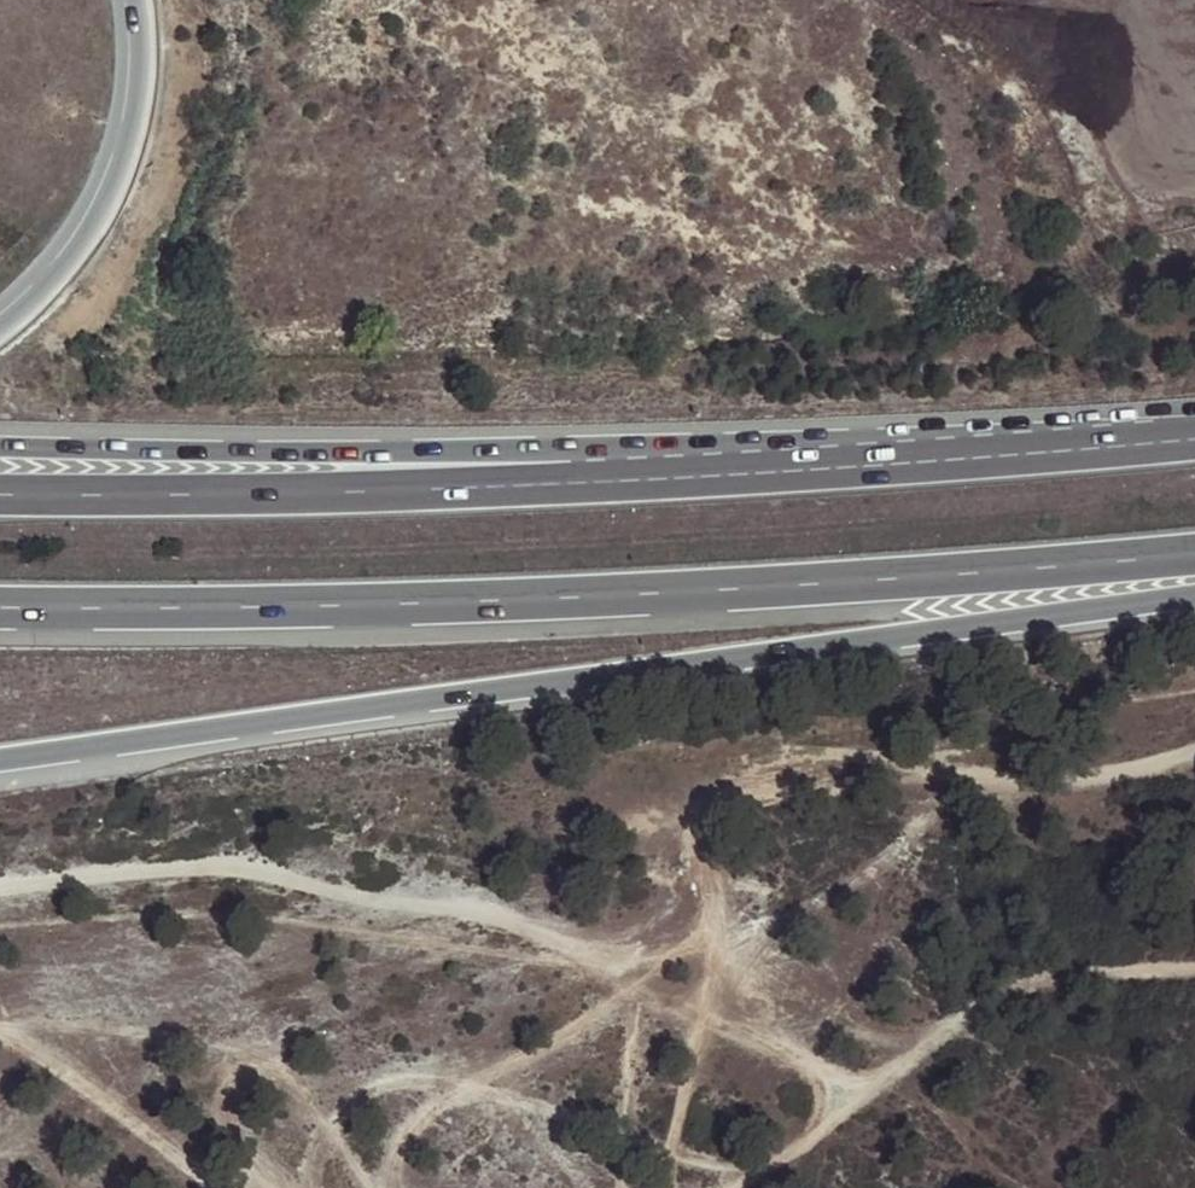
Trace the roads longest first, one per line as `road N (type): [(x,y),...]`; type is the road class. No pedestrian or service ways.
road 1 (track): [(301,1187),(343,1103),(376,1080),(414,1069),(454,1070),(560,1129),(755,1173),(795,1168),(822,1137),(825,1095),(812,1056),(623,977),(528,920),(397,906),(270,877),(92,874),(0,889)]
road 2 (motorway): [(1194,437),(499,489),(0,495)]
road 3 (motorway): [(0,607),(220,611),(677,597),(1194,555)]
road 4 (motorway): [(1194,420),(461,453),(0,448)]
road 5 (motorway): [(1194,235),(816,190),(476,0)]
road 6 (motorway): [(454,702),(1194,595)]
road 7 (track): [(623,977),(731,797),(774,784),(1064,773),(1194,756)]
road 8 (motorway): [(0,858),(454,702)]
road 9 (motorway): [(0,766),(454,702)]
road 10 (motorway): [(133,0),(135,89),(118,156),(61,265),(0,325)]

